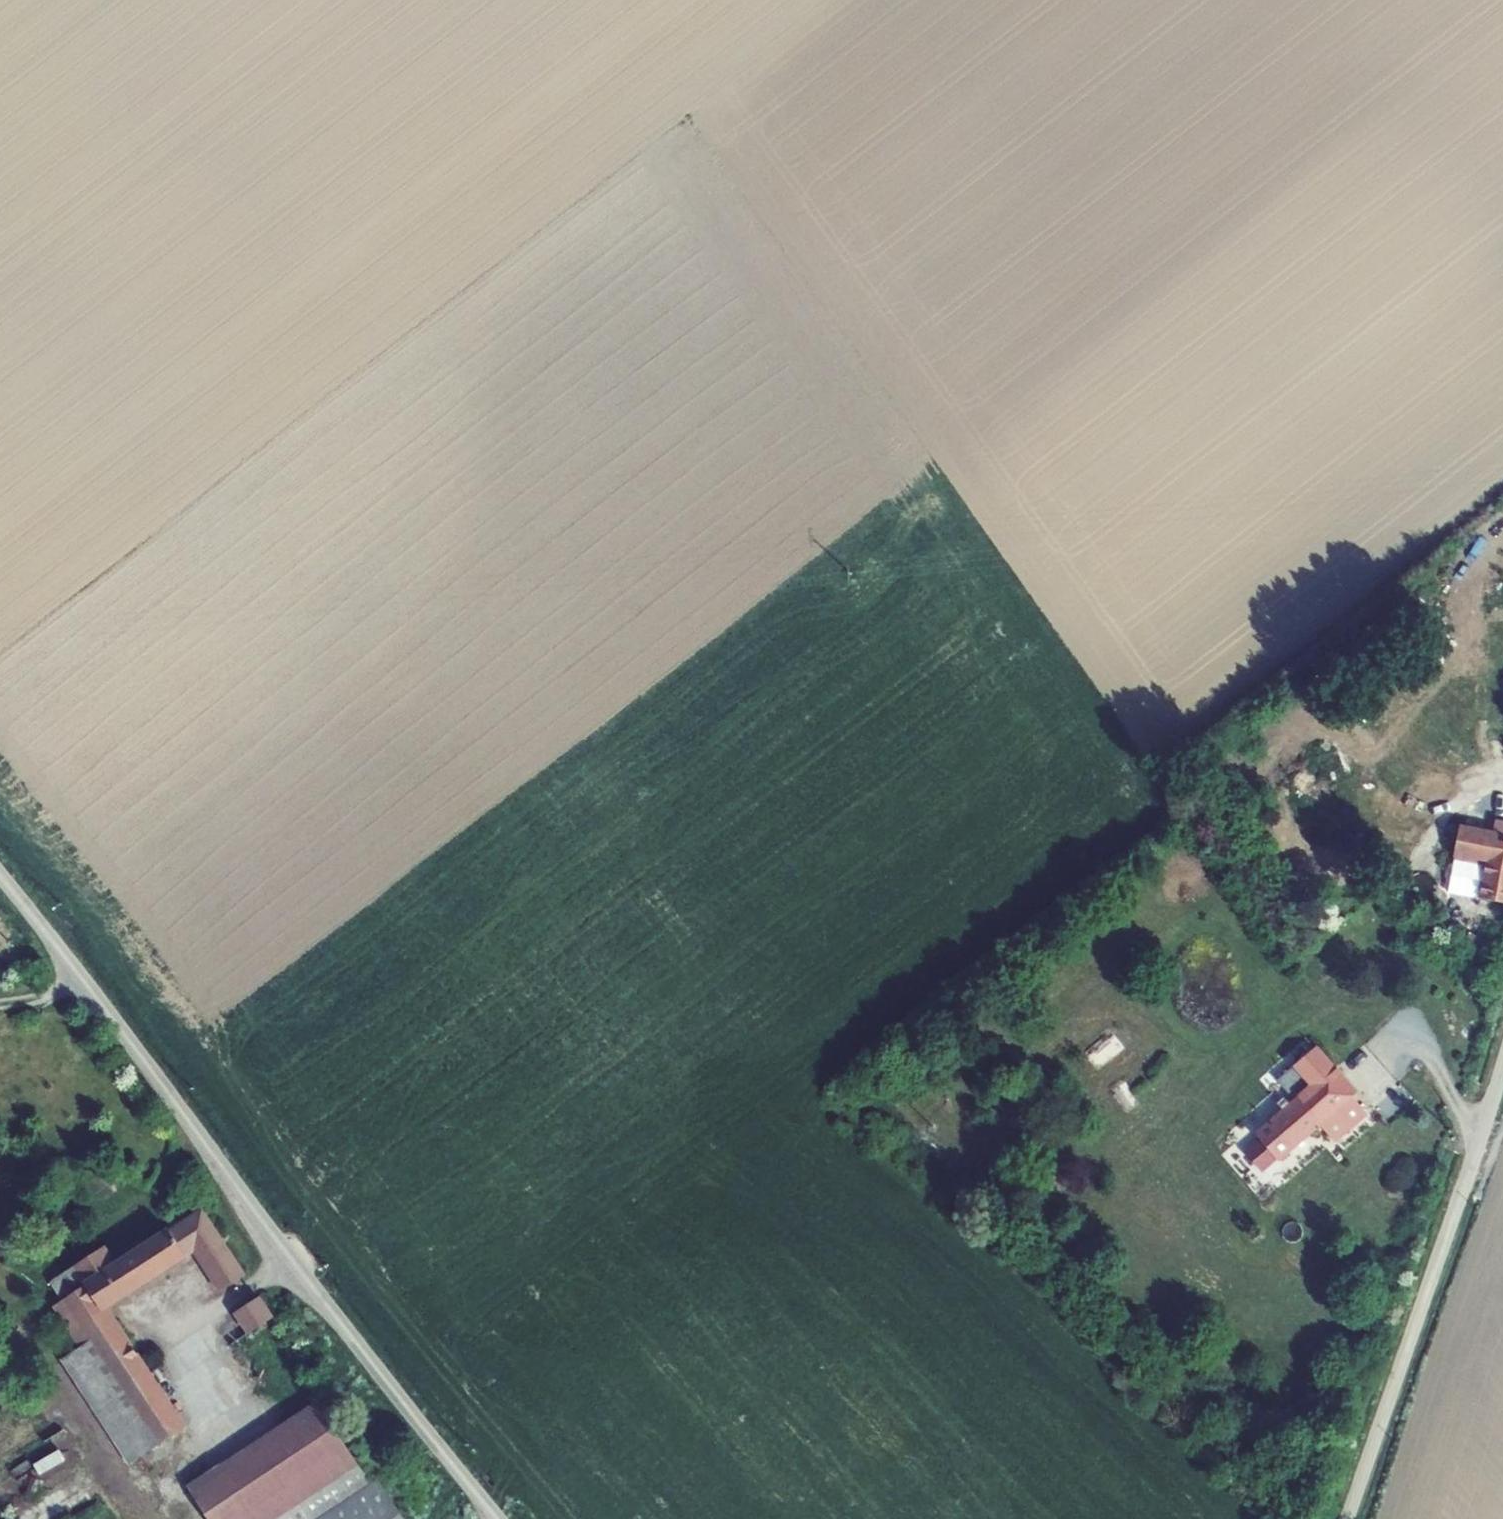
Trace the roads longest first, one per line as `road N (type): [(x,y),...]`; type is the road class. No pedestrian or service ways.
road 1 (tertiary): [(0,874),(500,1518)]
road 2 (unclassified): [(1347,1518),(1502,1065)]

